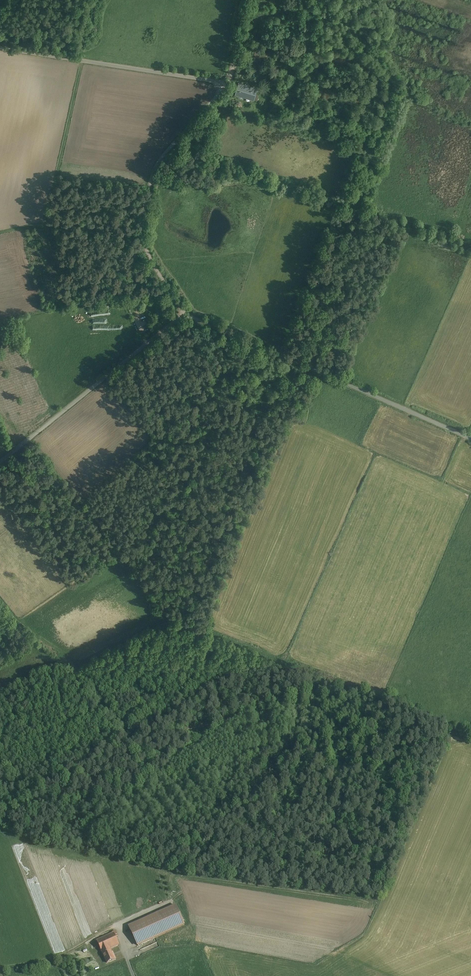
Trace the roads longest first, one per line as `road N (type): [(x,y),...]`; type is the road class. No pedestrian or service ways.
road 1 (unclassified): [(185,313),(145,248),(149,189),(163,154),(224,85),(0,48)]
road 2 (track): [(0,597),(29,632),(80,661),(171,618),(279,658)]
road 3 (unclassified): [(470,438),(185,313)]
road 4 (unclassified): [(0,463),(185,313)]
road 5 (track): [(0,233),(47,221),(81,61)]

